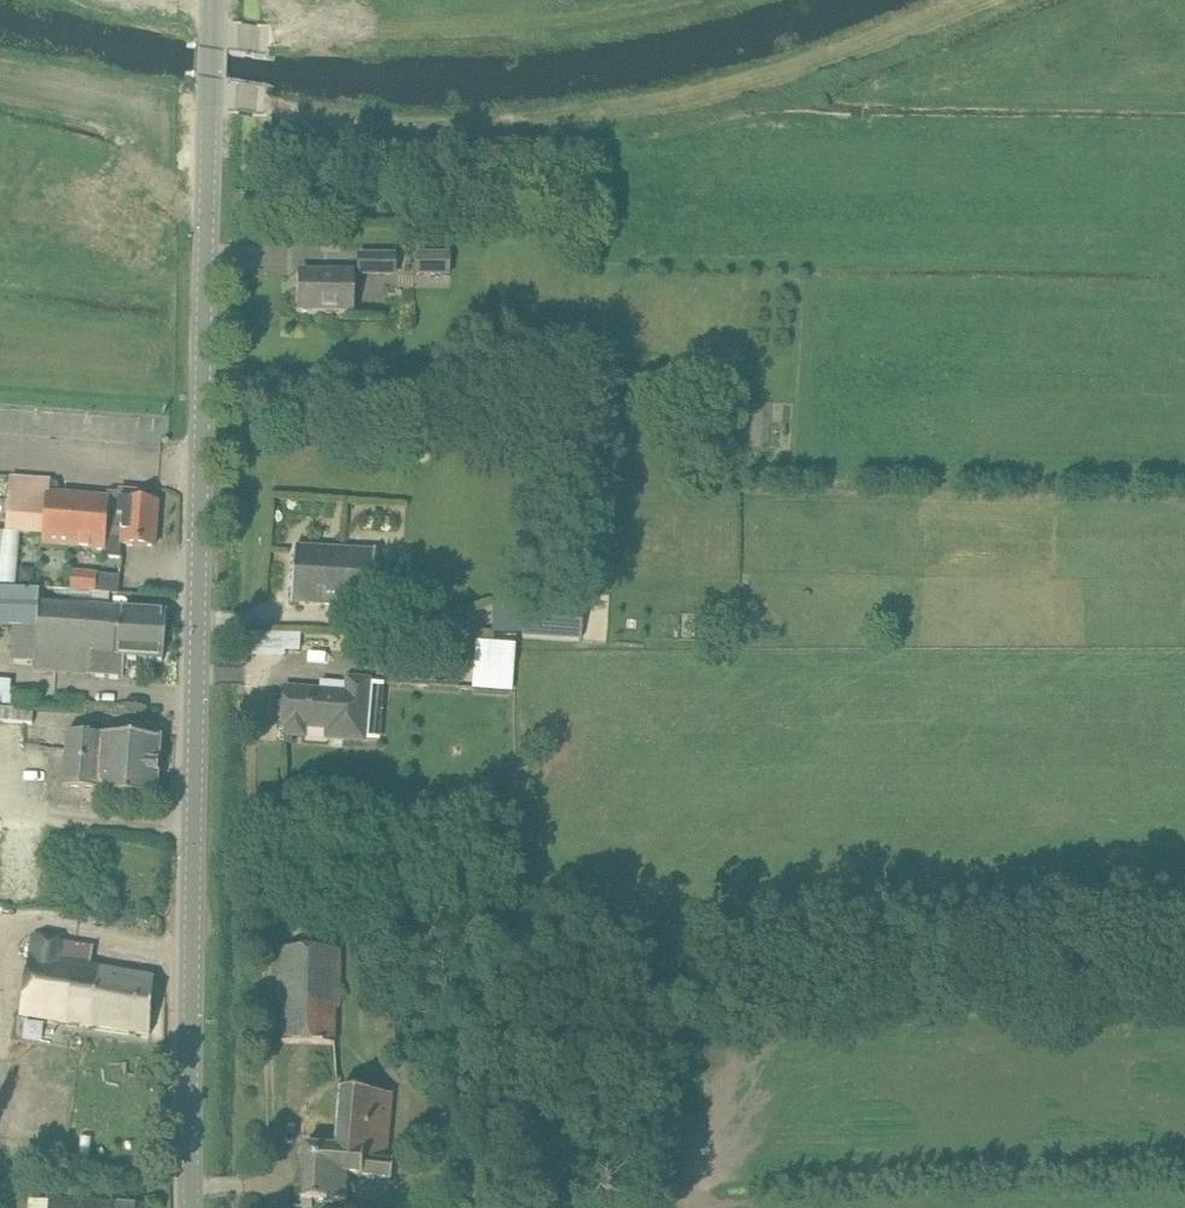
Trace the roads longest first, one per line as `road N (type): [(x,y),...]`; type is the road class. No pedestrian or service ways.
road 1 (tertiary): [(192,1207),(212,0)]

